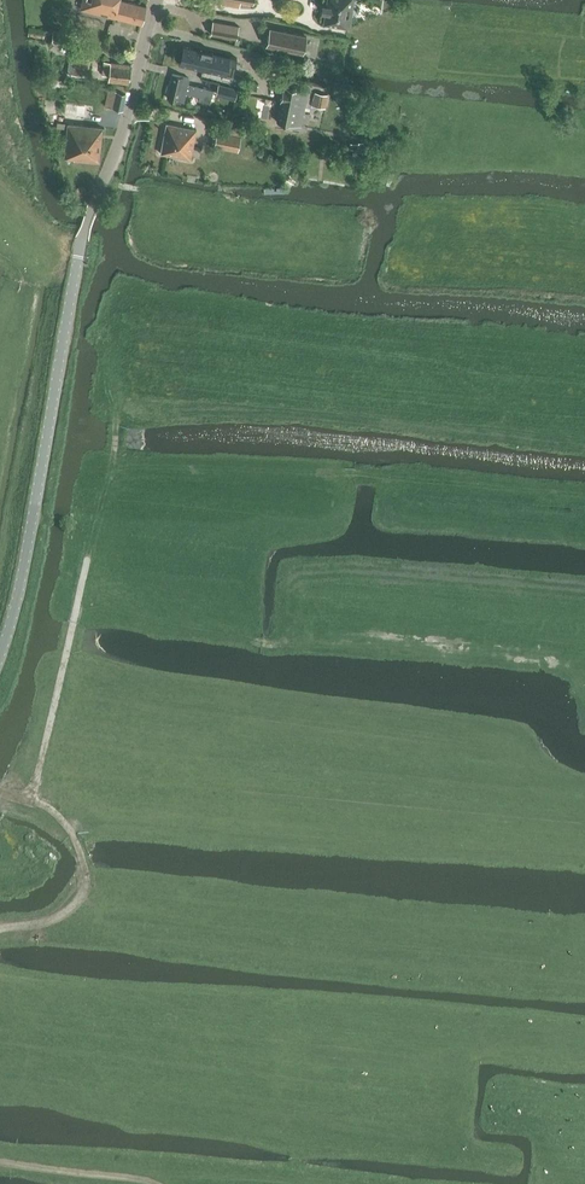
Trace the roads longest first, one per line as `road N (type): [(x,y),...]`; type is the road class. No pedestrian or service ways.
road 1 (tertiary): [(0,658),(35,519),(81,238),(130,110),(158,0)]
road 2 (track): [(0,791),(42,803),(70,828),(87,868),(68,918),(0,928)]
road 3 (track): [(0,1162),(157,1183)]

